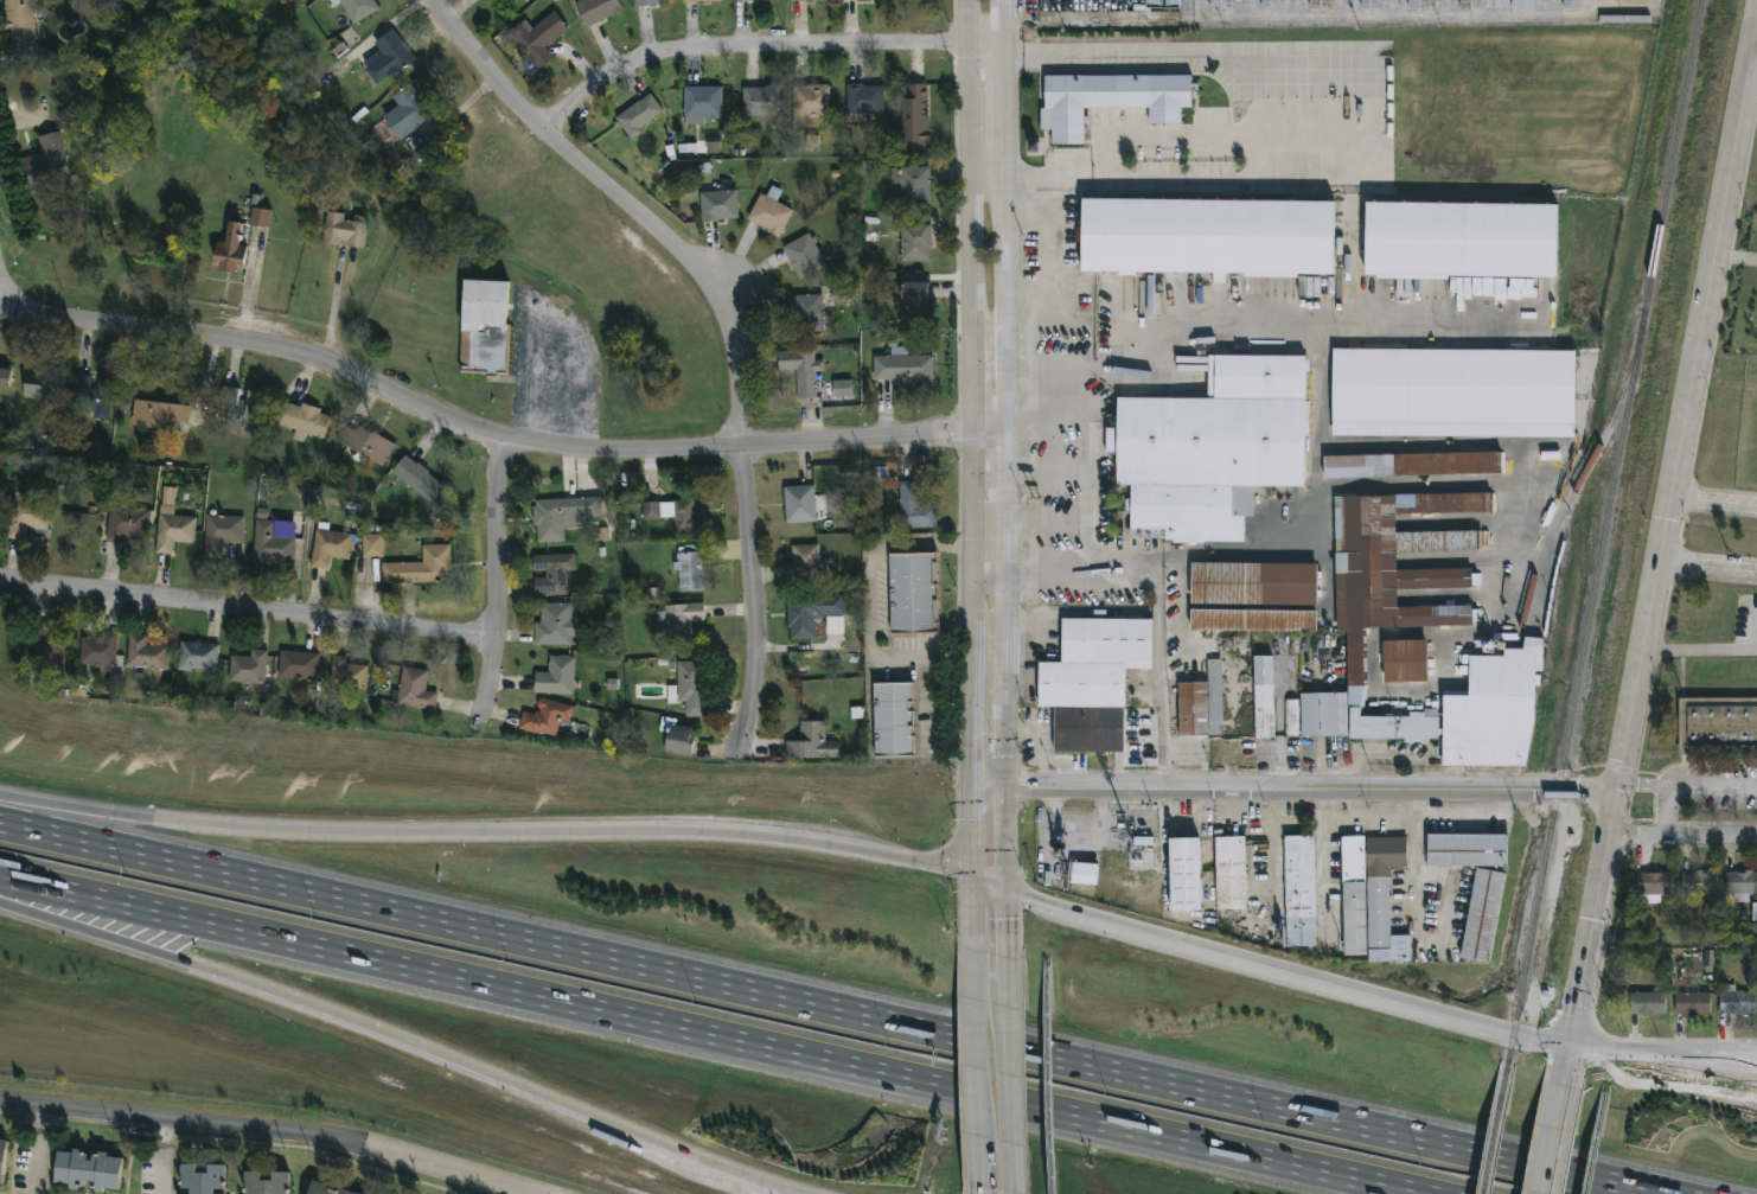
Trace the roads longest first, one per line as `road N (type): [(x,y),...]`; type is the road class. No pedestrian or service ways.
road 1 (tertiary): [(1564,1085),(1756,40)]
road 2 (residential): [(1008,432),(748,452),(564,454),(434,416),(309,356),(171,328),(0,312)]
road 3 (motorway): [(951,1035),(0,823)]
road 4 (motorway): [(0,877),(947,1087)]
road 5 (secondary): [(967,0),(973,951)]
road 6 (motorway): [(971,879),(913,860),(743,832),(273,830),(87,810)]
road 7 (secondary): [(1008,885),(1003,0)]
road 8 (residential): [(736,760),(755,689),(756,622),(740,366),(722,313),(657,230),(547,136),(429,0)]
road 9 (motorway): [(79,927),(337,1014),(805,1193)]
road 10 (residential): [(1618,796),(970,786)]
road 11 (motorway): [(1666,1193),(1061,1059)]
road 12 (residential): [(531,1193),(280,1129),(0,1103)]
road 13 (secondary): [(1570,1051),(1086,907)]
road 14 (residential): [(498,636),(250,615),(0,583)]
road 15 (residential): [(1004,45),(803,44),(657,57),(586,92),(547,136)]
road 16 (motorway): [(1060,1112),(1427,1193)]
road 17 (residential): [(483,721),(498,636),(504,440)]
road 18 (secondary): [(973,951),(980,1185)]
road 19 (secondary): [(1014,1192),(1008,984)]
road 20 (secondary): [(1756,1074),(1570,1051)]
road 21 (residential): [(1611,838),(1756,834)]

